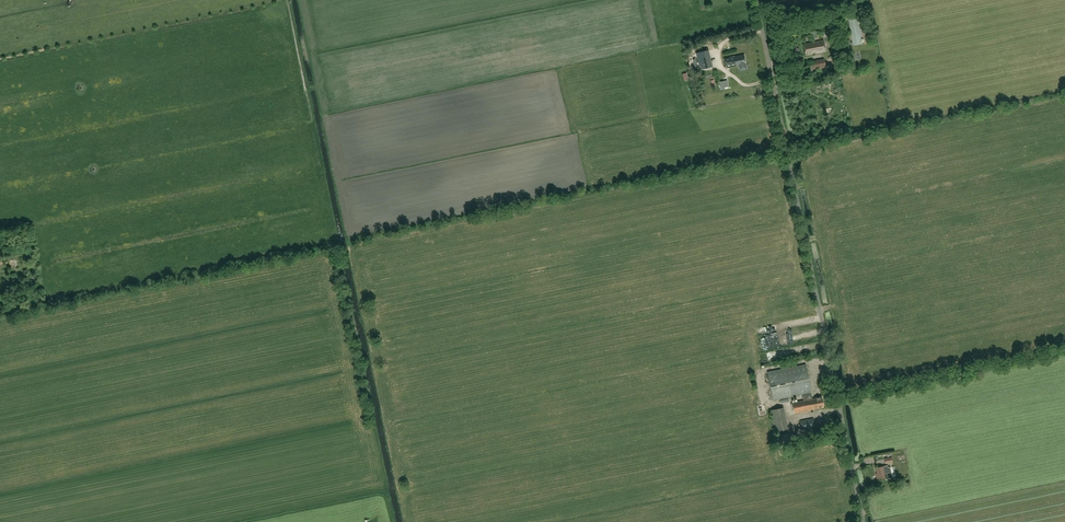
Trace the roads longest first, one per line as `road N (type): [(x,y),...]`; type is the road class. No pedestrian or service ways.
road 1 (unclassified): [(864,521),(757,0)]

